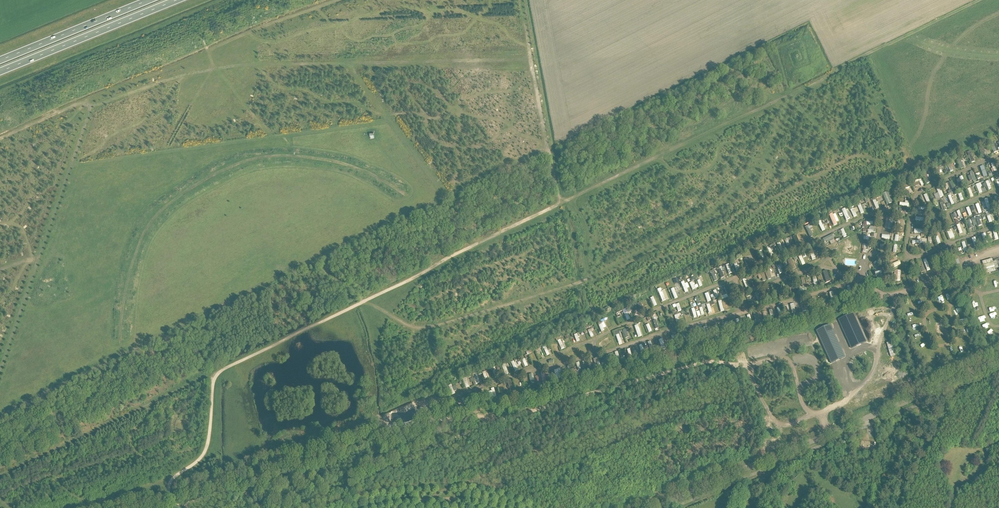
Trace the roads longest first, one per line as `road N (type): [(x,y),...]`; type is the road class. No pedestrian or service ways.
road 1 (track): [(301,507),(498,420),(710,361),(750,365),(779,424),(819,414),(848,400),(873,371),(899,293)]
road 2 (track): [(787,96),(777,133),(750,174),(707,218),(574,285),(415,332),(316,260)]
road 3 (track): [(560,202),(222,370),(213,383),(206,449),(174,477),(170,496)]
road 4 (track): [(977,0),(560,202)]
road 5 (track): [(530,46),(458,10),(397,7),(321,27),(447,198)]
road 6 (track): [(214,64),(90,107),(0,370)]
road 7 (tertiary): [(653,507),(998,363)]
road 8 (track): [(316,260),(0,415)]
road 9 (track): [(71,164),(390,119)]
road 10 (track): [(0,476),(218,373),(209,356),(219,308)]
road 11 (track): [(998,253),(906,291),(706,348)]
road 12 (track): [(170,496),(453,419)]
road 13 (track): [(333,0),(81,102)]
road 14 (track): [(430,499),(630,422),(661,454)]
road 15 (track): [(548,146),(316,260)]
road 16 (track): [(350,61),(252,62),(282,86),(387,114)]
road 17 (track): [(206,449),(91,468),(0,507)]
road 18 (track): [(521,0),(560,202)]
road 19 (trunk): [(0,71),(176,0)]
road 20 (track): [(492,423),(590,475),(604,476),(622,460),(661,454)]
road 21 (track): [(350,61),(533,61)]
road 22 (track): [(895,152),(918,135),(939,63),(965,33),(998,13)]
road 23 (track): [(661,454),(705,412),(696,393),(674,389),(655,401),(603,407)]
road 24 (track): [(388,116),(440,118),(470,98),(516,88),(534,67)]
road 25 (track): [(338,24),(356,40),(393,34),(402,45),(463,33),(479,17)]
road 26 (trunk): [(147,0),(0,59)]
road 27 (track): [(71,164),(142,121),(183,74)]
road 28 (track): [(603,407),(524,436),(485,475)]
road 29 (track): [(369,507),(430,499),(503,507)]

